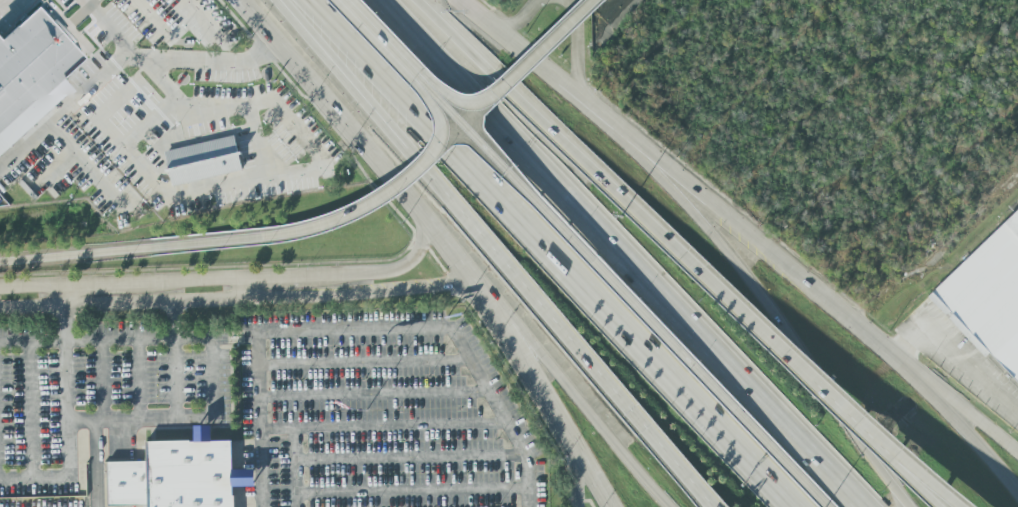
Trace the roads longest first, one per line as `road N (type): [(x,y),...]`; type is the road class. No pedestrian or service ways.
road 1 (motorway): [(285,0),(794,506)]
road 2 (motorway): [(863,506),(379,0)]
road 3 (motorway): [(275,0),(632,411)]
road 4 (motorway): [(915,506),(797,340),(613,124)]
road 5 (motorway): [(409,75),(743,419)]
road 6 (residential): [(434,230),(398,269),(378,272),(0,289)]
road 7 (primary): [(234,0),(400,183),(494,302)]
road 8 (motorway): [(685,256),(417,0)]
road 9 (motorway): [(954,506),(685,256)]
road 10 (motorway): [(252,240),(334,220),(427,155),(436,130),(409,75)]
road 11 (motorway): [(494,302),(552,357),(674,506)]
road 12 (motorway): [(0,261),(252,240)]
road 13 (residential): [(0,308),(249,296)]
road 14 (primary): [(494,302),(612,506)]
road 15 (residential): [(249,296),(480,284)]
road 16 (primary): [(789,268),(613,124)]
road 17 (motorway): [(409,75),(460,101),(487,97),(590,0)]
road 18 (primary): [(613,124),(464,0)]
road 19 (primary): [(1017,497),(900,358)]
road 20 (primary): [(1017,453),(900,358)]
road 21 (primary): [(900,358),(789,268)]
road 22 (motorway): [(632,411),(713,506)]
road 23 (motorway): [(743,419),(826,506)]

